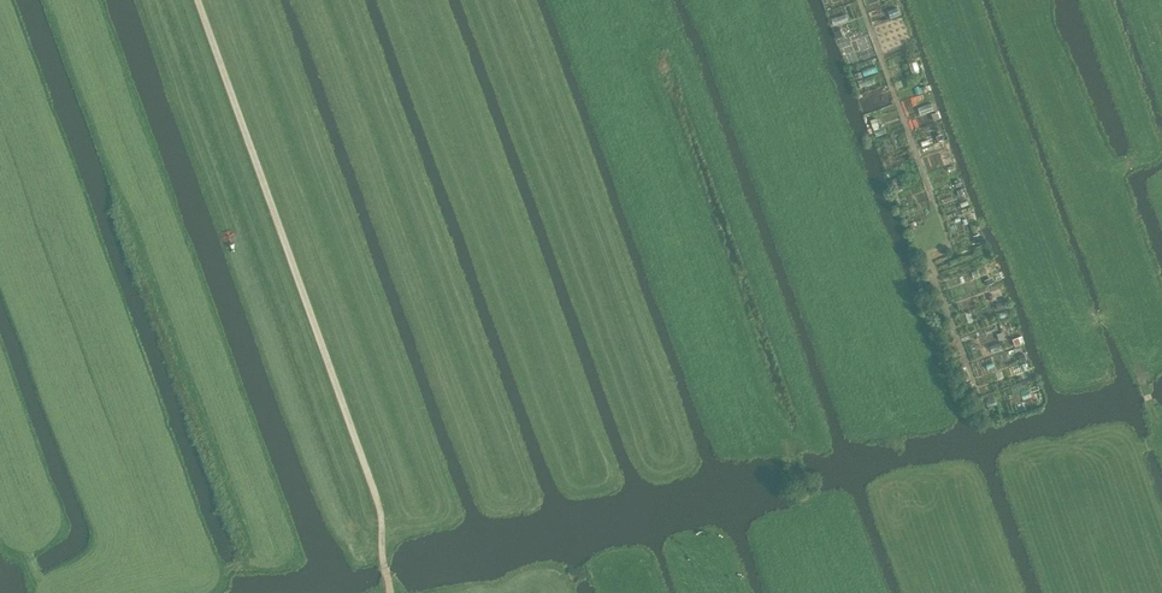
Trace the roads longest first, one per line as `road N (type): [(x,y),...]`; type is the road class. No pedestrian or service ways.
road 1 (track): [(390,592),(381,510),(198,0)]

